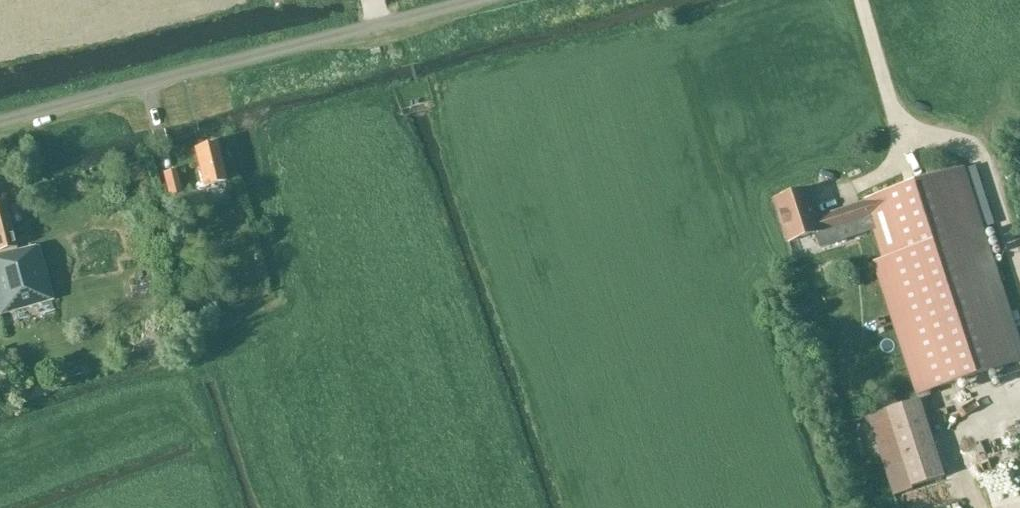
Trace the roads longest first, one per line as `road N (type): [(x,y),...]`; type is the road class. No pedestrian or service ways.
road 1 (unclassified): [(477,0),(0,125)]

